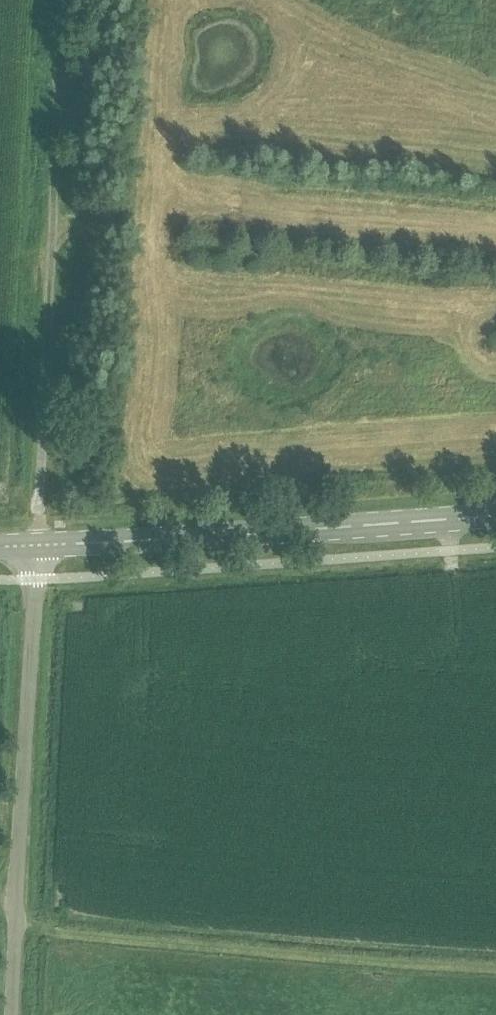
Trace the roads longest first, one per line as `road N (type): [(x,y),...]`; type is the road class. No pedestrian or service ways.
road 1 (track): [(38,546),(66,0)]
road 2 (unclassified): [(7,1014),(38,546)]
road 3 (tertiary): [(38,546),(495,514)]

